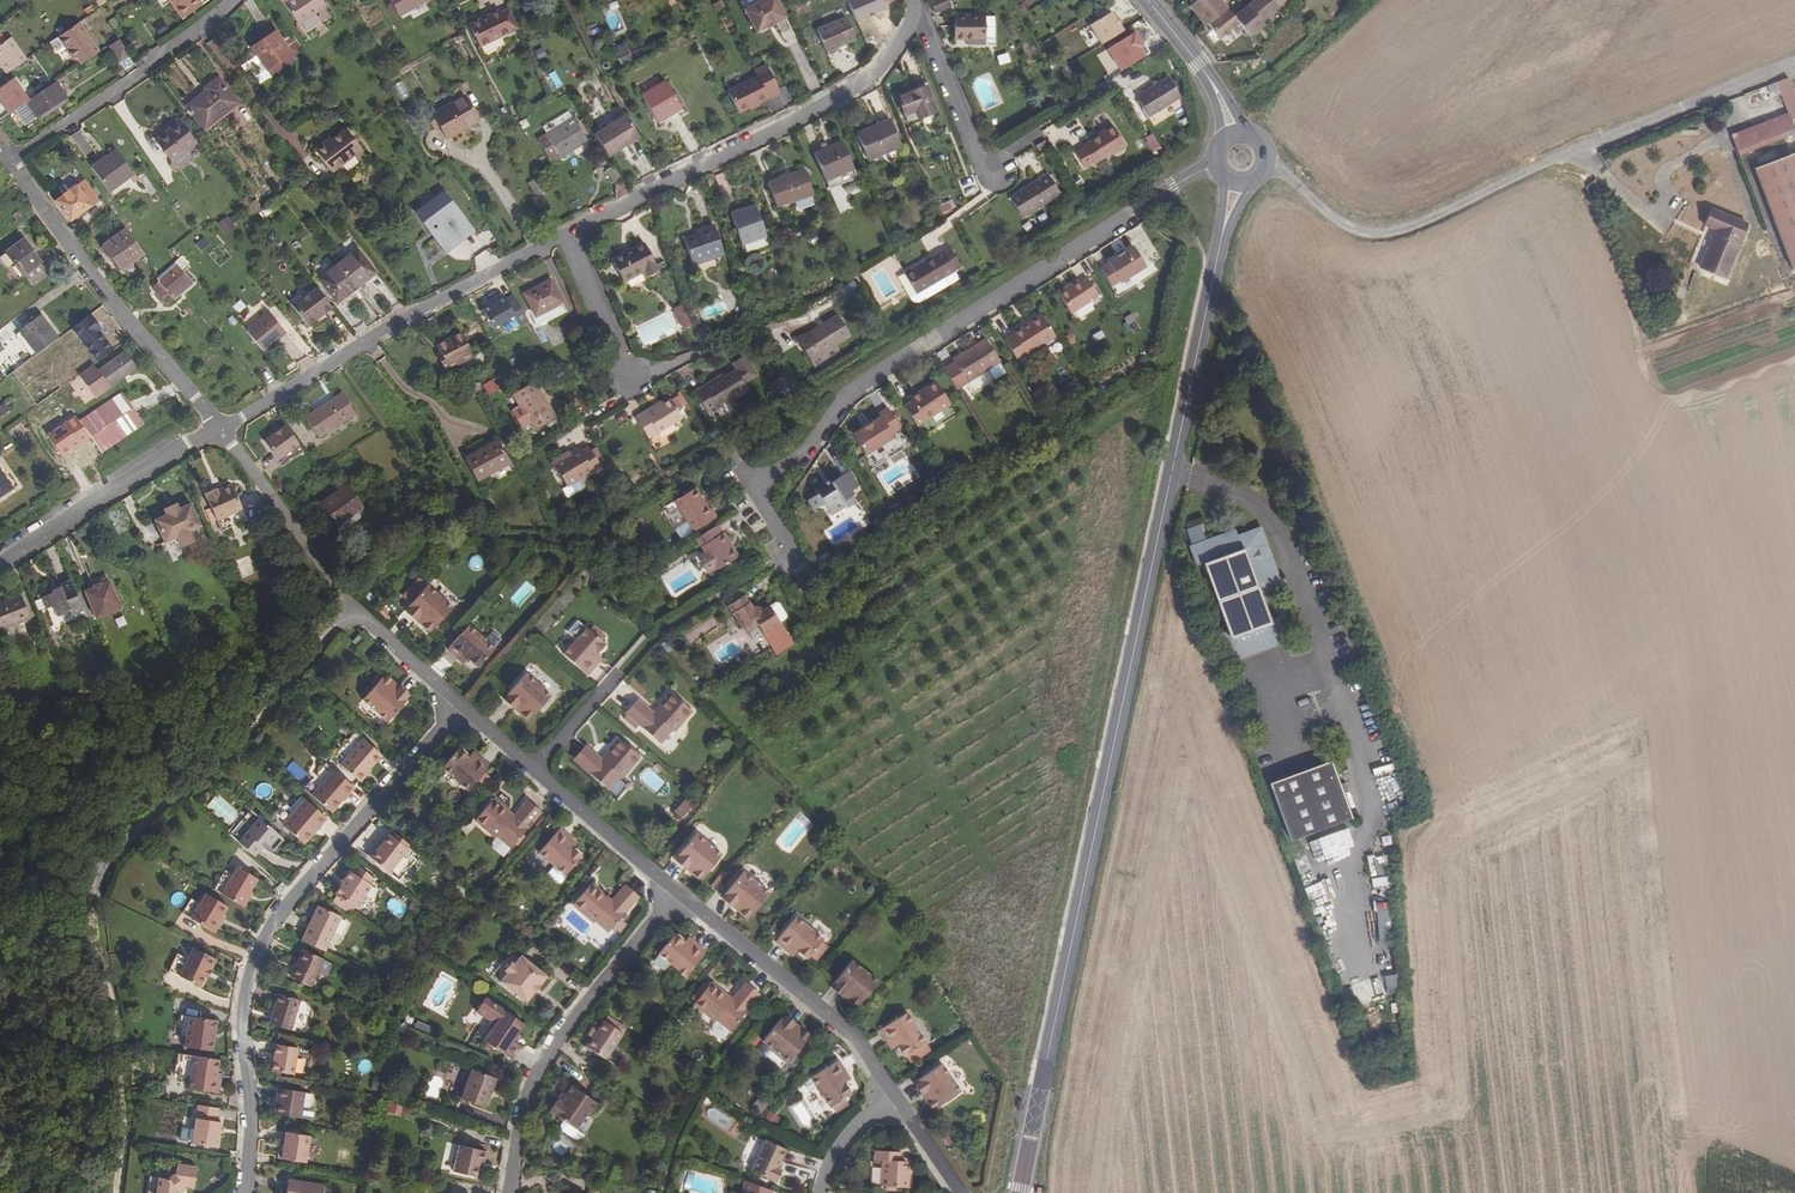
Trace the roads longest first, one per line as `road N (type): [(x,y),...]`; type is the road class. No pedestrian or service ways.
road 1 (tertiary): [(1019,1192),(1232,181)]
road 2 (residential): [(790,554),(753,486),(805,456),(864,383),(1216,160)]
road 3 (unclassified): [(1794,64),(1390,233),(1347,229),(1294,185),(1262,171)]
road 4 (residential): [(243,1192),(242,1003),(250,969),(277,914),(461,707)]
road 5 (residential): [(566,235),(867,80),(915,13)]
road 6 (residential): [(221,430),(566,235)]
road 7 (track): [(91,897),(109,856),(138,824),(260,719),(354,609)]
road 8 (residential): [(461,707),(354,609),(221,430)]
road 9 (residential): [(678,891),(538,1067),(507,1192)]
road 10 (residential): [(221,430),(8,159)]
road 11 (residential): [(895,1095),(838,1021),(678,891)]
road 12 (track): [(115,1192),(124,1118),(91,897)]
road 13 (residential): [(8,159),(128,84),(232,0)]
road 14 (unclassified): [(0,561),(221,430)]
road 15 (residential): [(678,891),(536,770)]
road 16 (residential): [(996,172),(979,159),(915,13)]
road 17 (tertiary): [(1234,134),(1218,93),(1148,0)]
road 18 (residential): [(630,381),(566,235)]
road 19 (residential): [(820,1192),(843,1139),(895,1095)]

